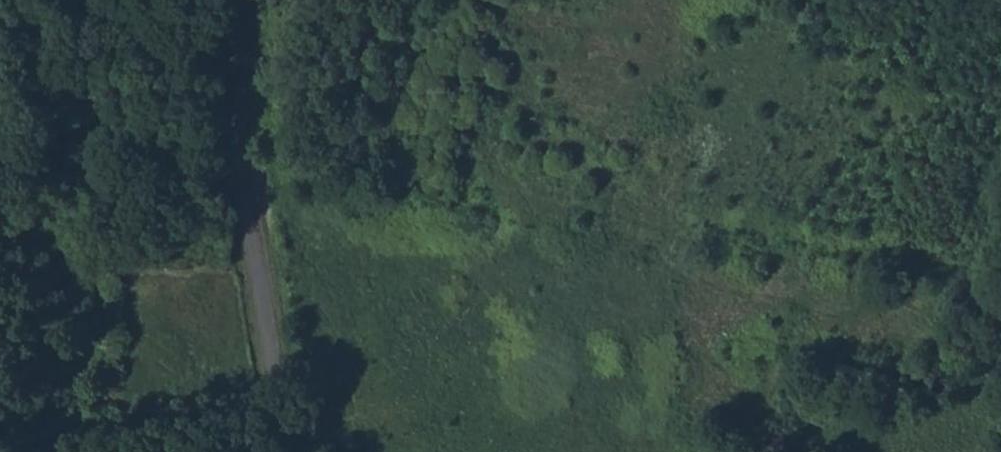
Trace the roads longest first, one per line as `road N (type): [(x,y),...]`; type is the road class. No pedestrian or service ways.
road 1 (unclassified): [(210,0),(290,451)]

